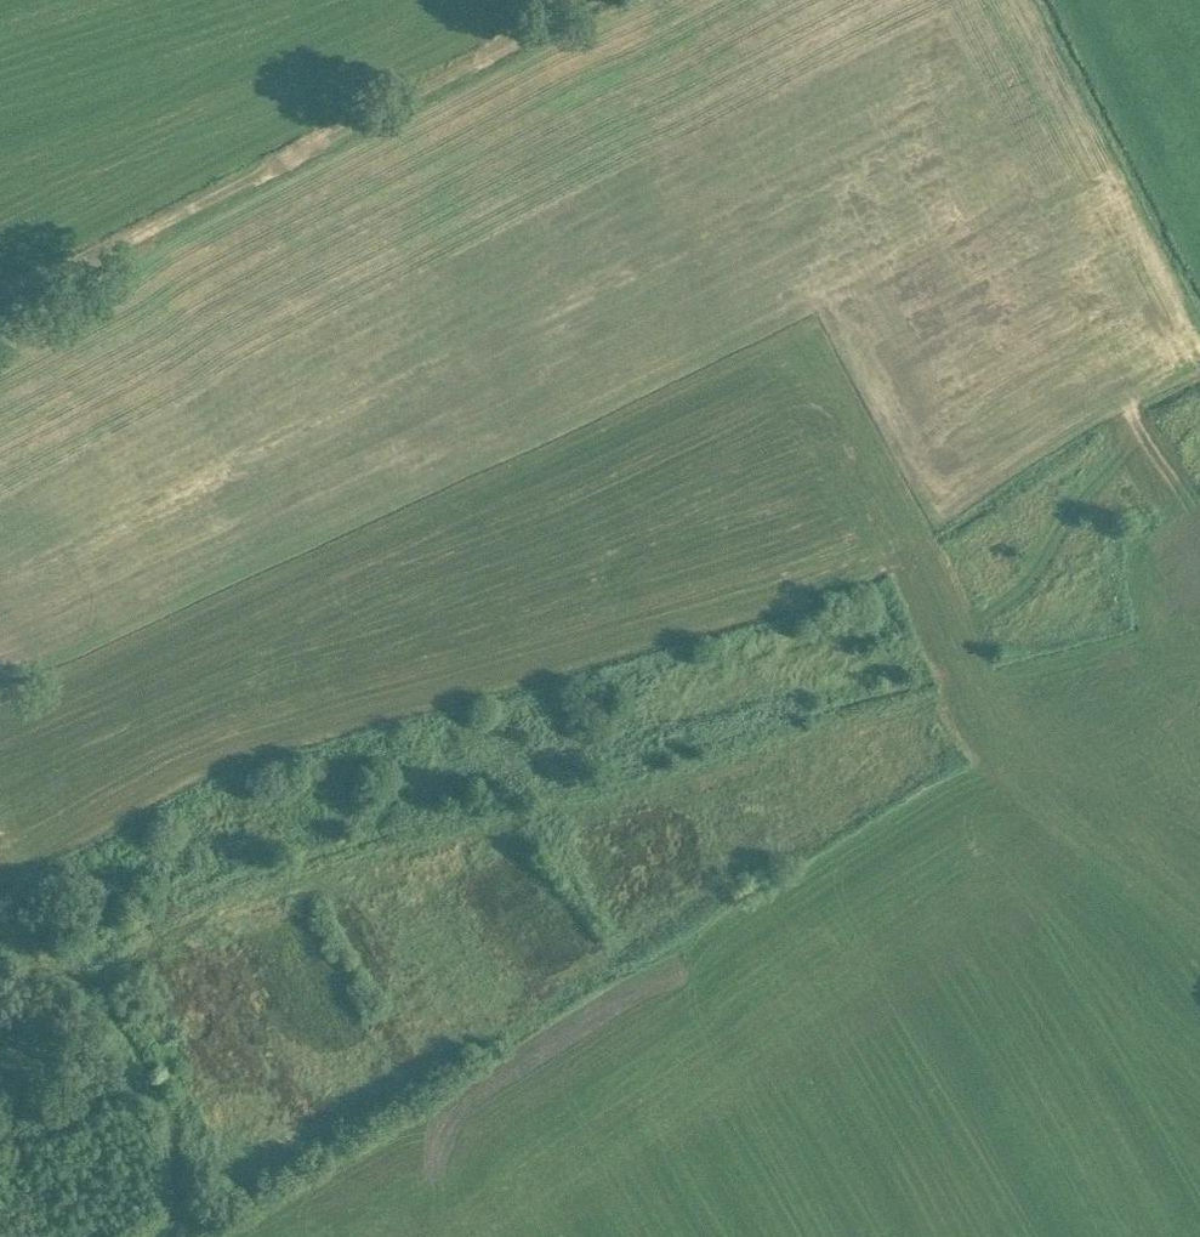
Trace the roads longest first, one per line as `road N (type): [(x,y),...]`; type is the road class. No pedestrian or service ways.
road 1 (track): [(608,0),(0,314)]
road 2 (track): [(175,1161),(160,1107),(85,978),(0,918)]

